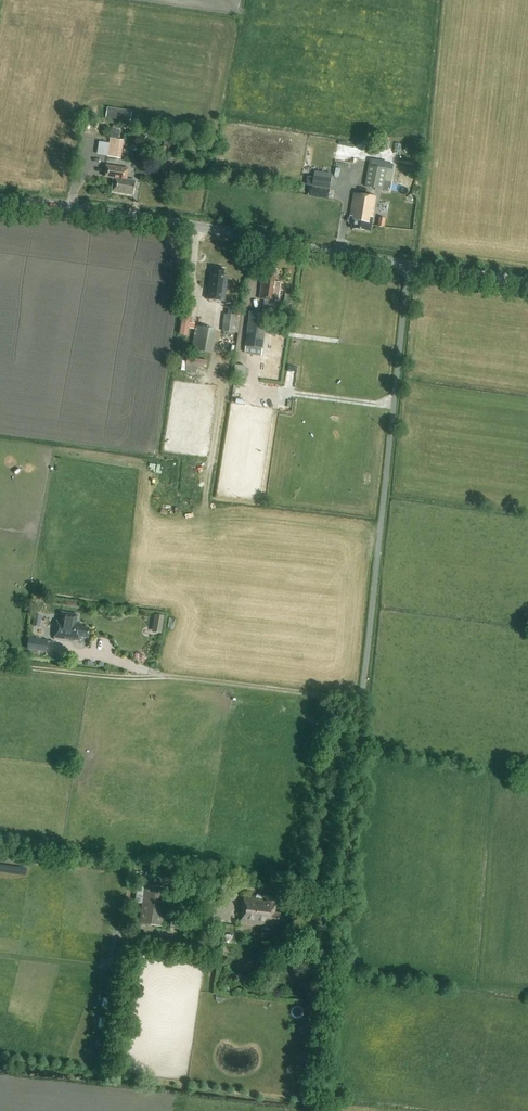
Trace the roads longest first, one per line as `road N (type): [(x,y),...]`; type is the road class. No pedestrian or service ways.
road 1 (unclassified): [(409,265),(362,693),(350,699),(160,674)]
road 2 (tertiary): [(409,265),(0,201)]
road 3 (track): [(160,674),(0,663)]

